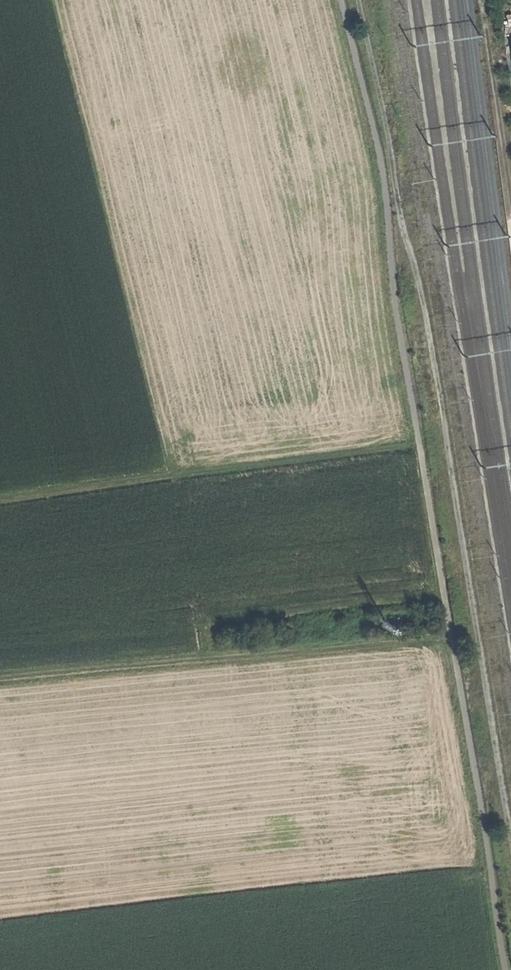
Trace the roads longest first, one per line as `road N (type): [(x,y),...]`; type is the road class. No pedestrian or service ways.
road 1 (track): [(451,634),(0,674)]
road 2 (track): [(420,448),(0,499)]

